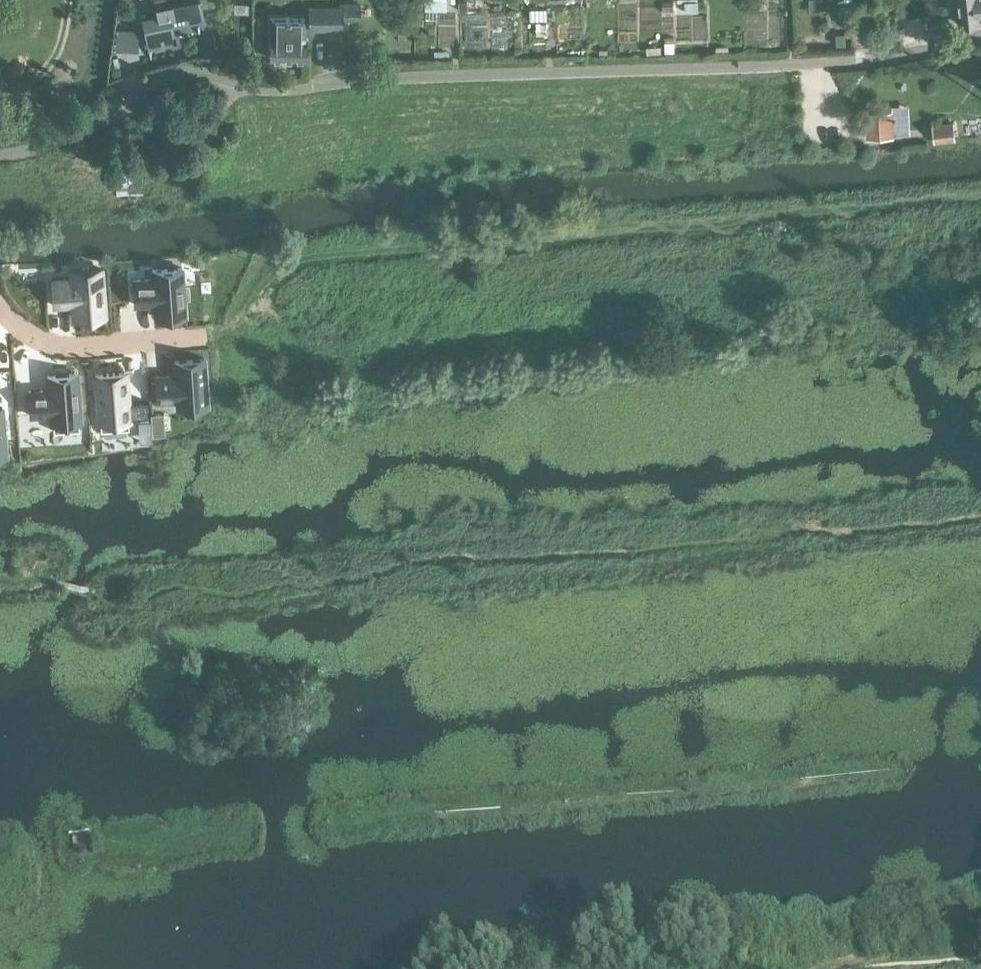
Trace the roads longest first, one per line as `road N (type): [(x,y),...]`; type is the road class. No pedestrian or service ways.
road 1 (unclassified): [(0,155),(101,128),(141,93),(190,72),(224,75),(255,91),(303,89),(387,77),(851,62),(980,39)]
road 2 (residential): [(0,308),(32,335),(80,350),(182,344)]

